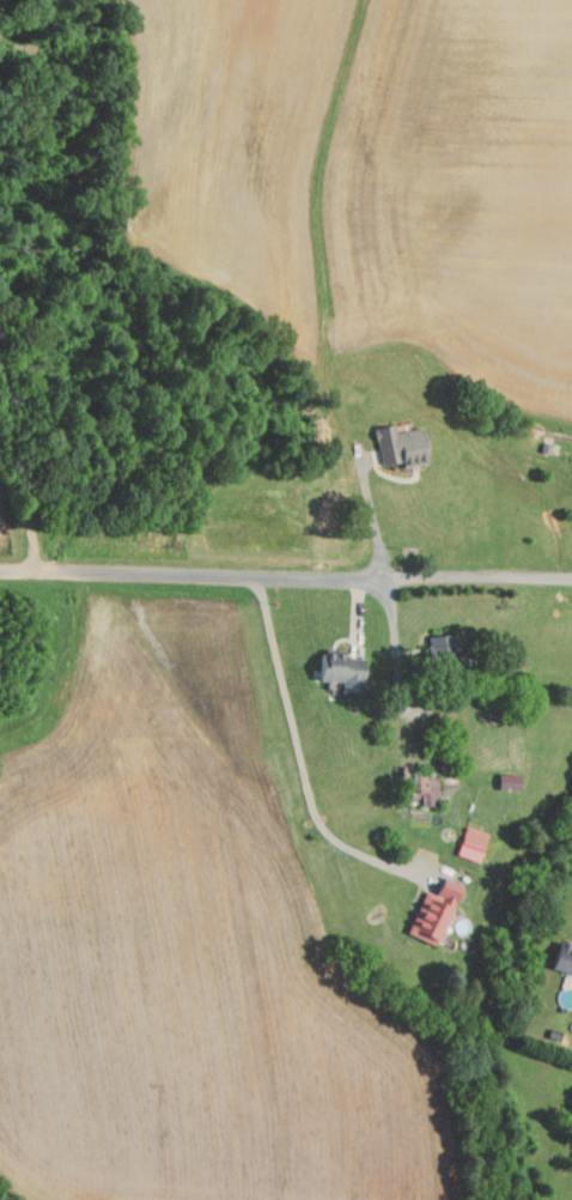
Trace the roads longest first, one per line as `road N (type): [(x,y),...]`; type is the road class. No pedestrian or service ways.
road 1 (residential): [(0,571),(571,580)]
road 2 (residential): [(34,571),(0,424)]

